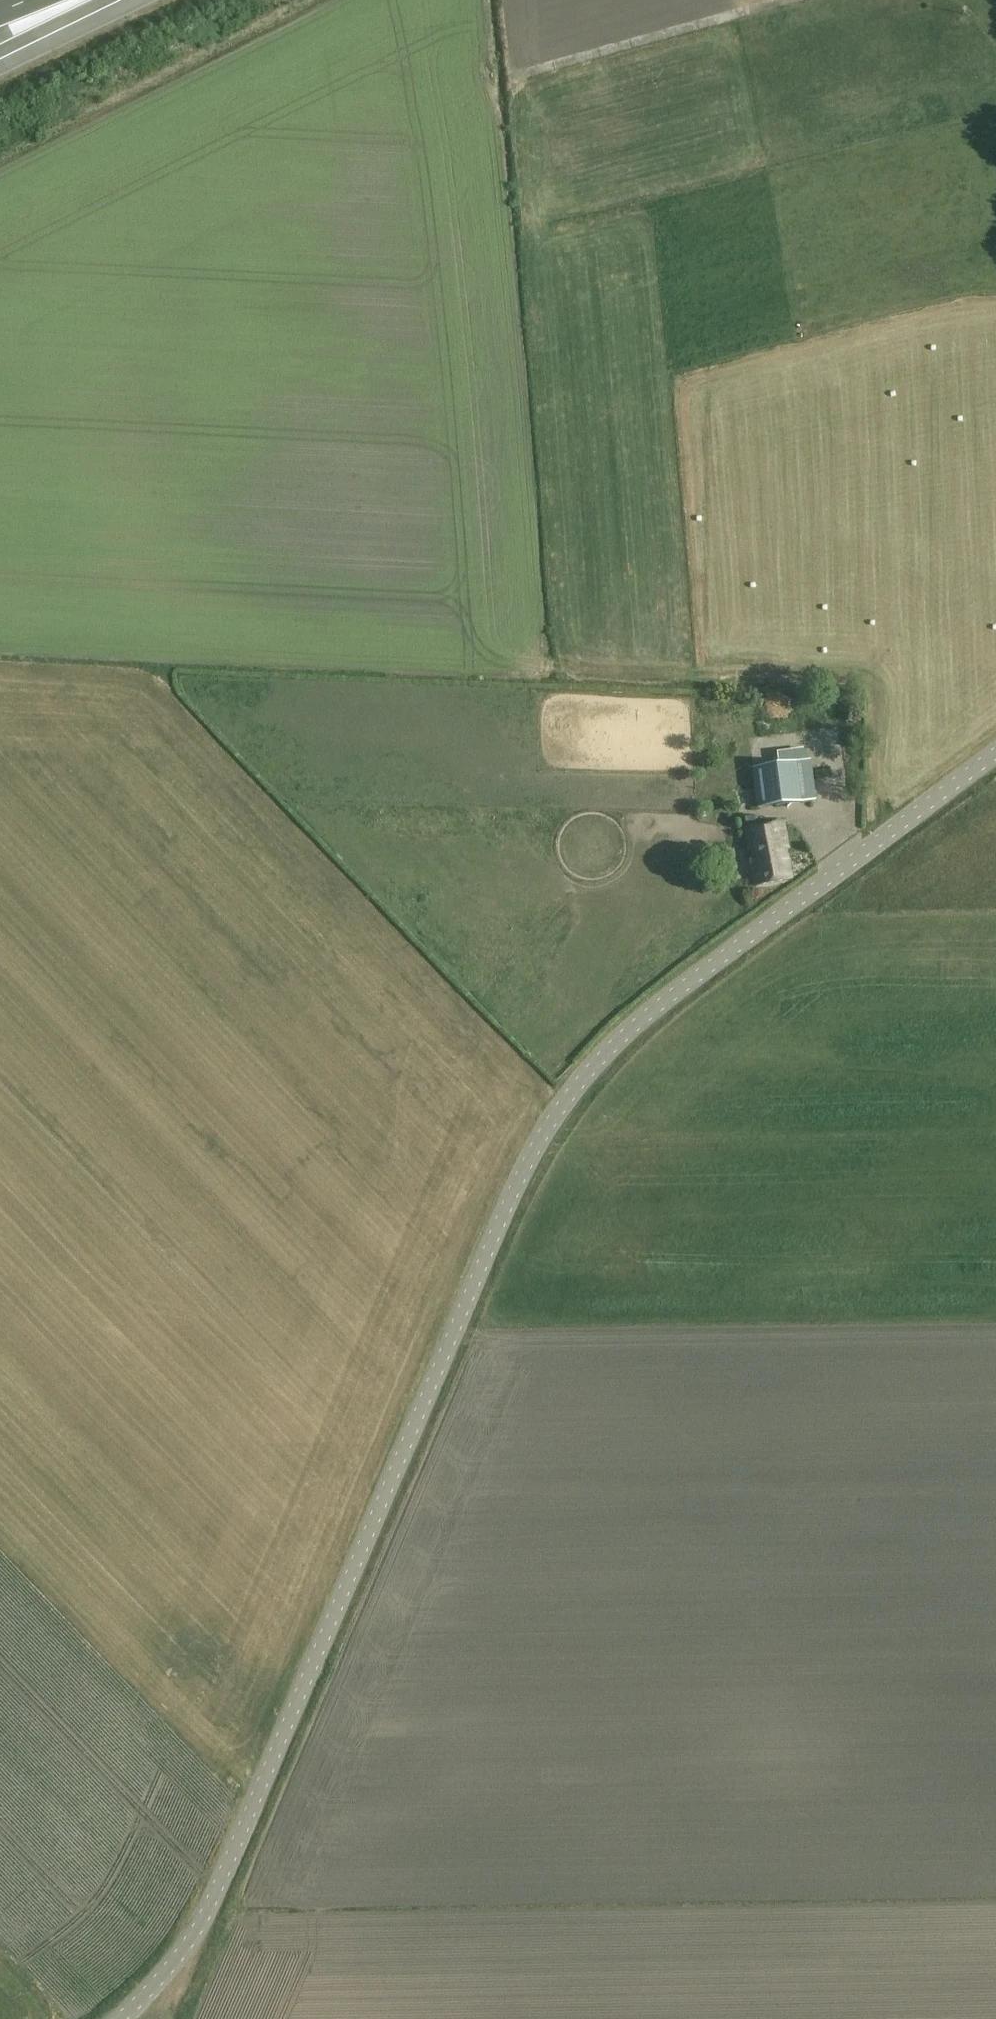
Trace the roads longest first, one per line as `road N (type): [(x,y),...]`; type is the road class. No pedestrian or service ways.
road 1 (tertiary): [(121,2018),(205,1917),(511,1198),(564,1102),(670,997),(995,754)]

